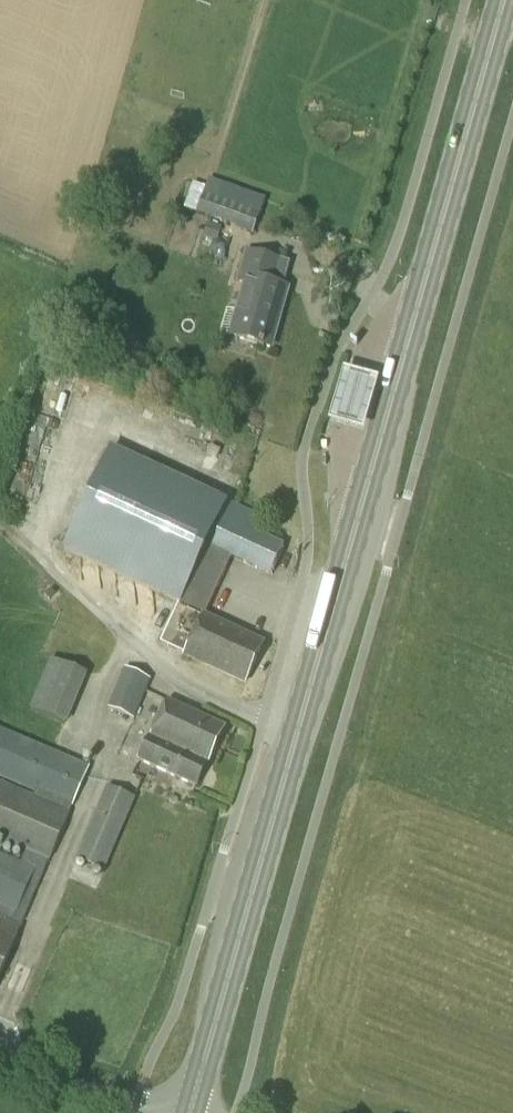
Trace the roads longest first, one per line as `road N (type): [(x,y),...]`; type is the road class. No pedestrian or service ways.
road 1 (primary): [(195,1112),(506,0)]
road 2 (unclassified): [(162,1112),(0,1068)]

